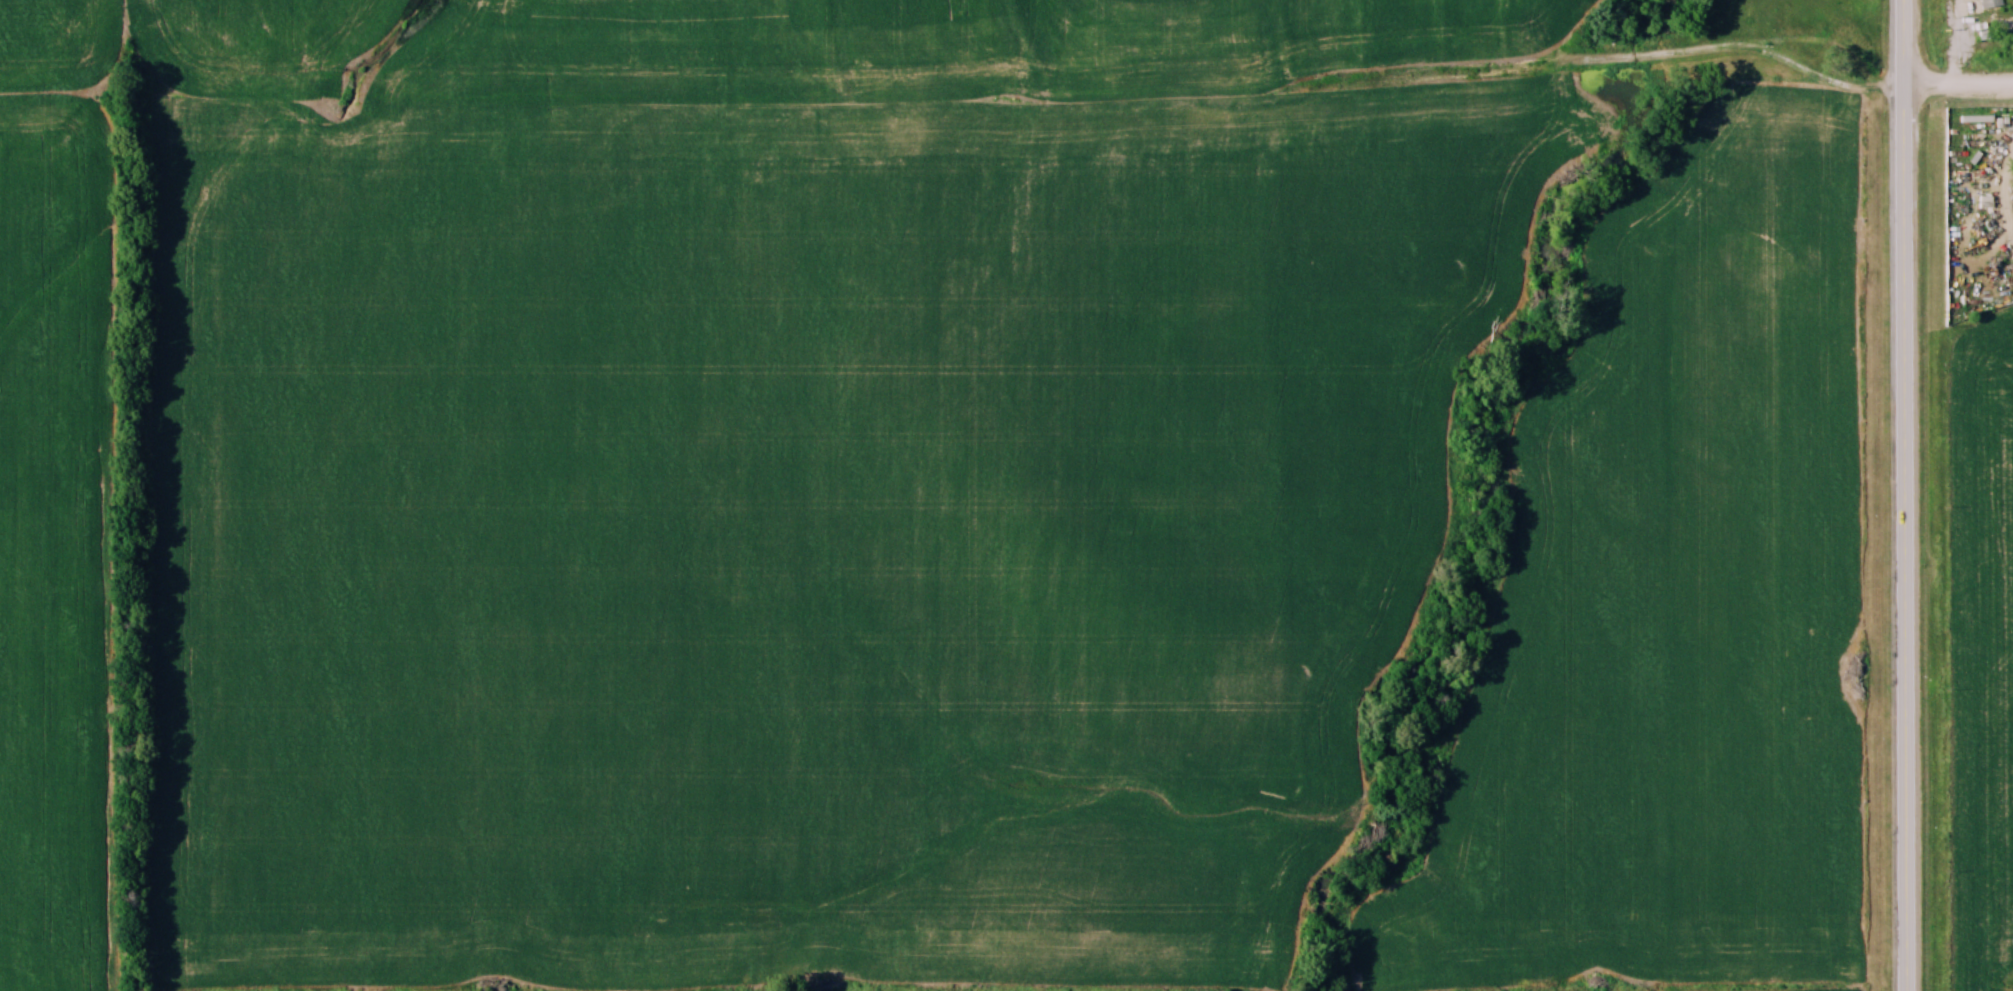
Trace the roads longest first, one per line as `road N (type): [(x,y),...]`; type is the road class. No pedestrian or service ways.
road 1 (trunk): [(1909,990),(1905,0)]

